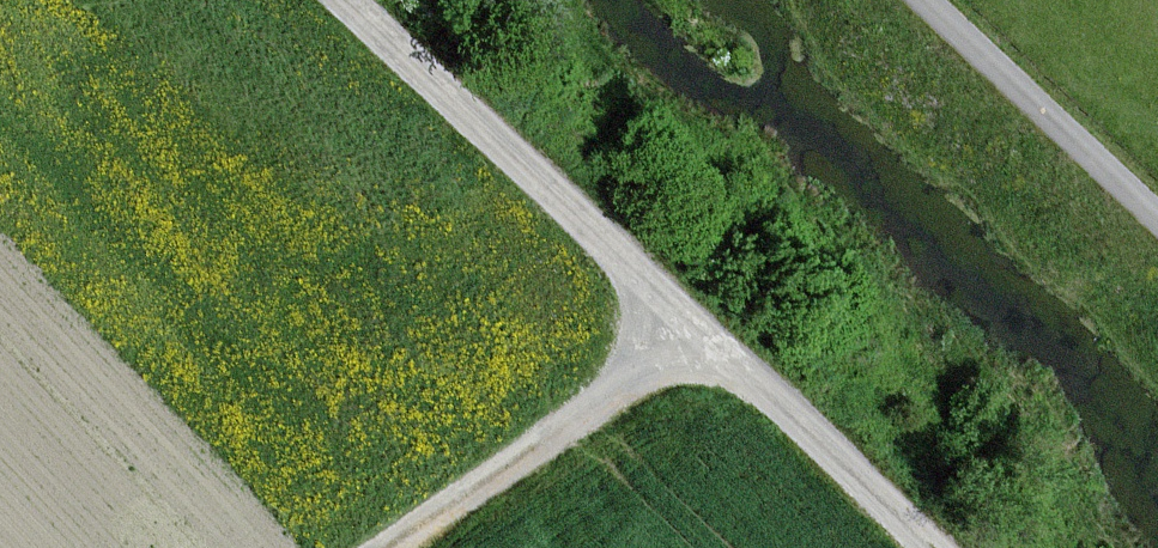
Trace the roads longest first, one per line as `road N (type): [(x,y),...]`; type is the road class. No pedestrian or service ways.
road 1 (unclassified): [(360,0),(941,547)]
road 2 (track): [(401,547),(716,333)]
road 3 (unclassified): [(929,0),(1157,215)]

